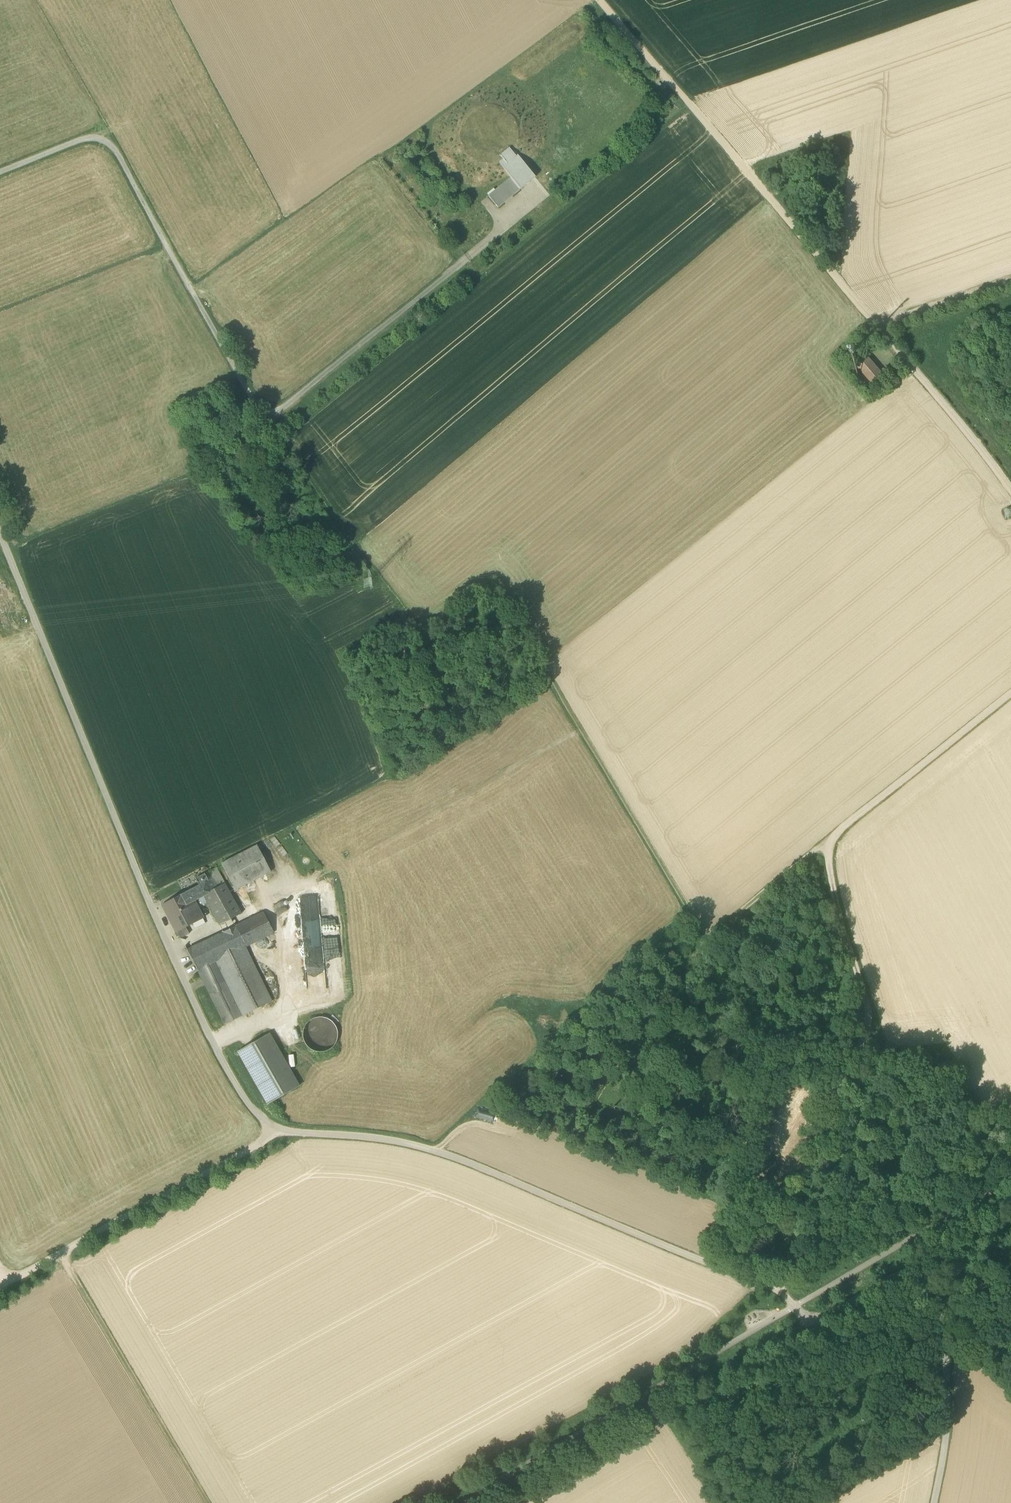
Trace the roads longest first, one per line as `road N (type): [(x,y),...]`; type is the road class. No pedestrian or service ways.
road 1 (unclassified): [(0,536),(150,902),(253,1104),(275,1125),(415,1144),(502,1176),(778,1290),(807,1328),(925,1269),(946,1311),(950,1397),(933,1502)]
road 2 (track): [(0,172),(87,137),(115,150),(265,421),(416,631),(457,660),(551,679),(705,940),(823,843)]
road 3 (track): [(1010,693),(823,843),(871,1006),(778,1290)]
road 4 (track): [(598,0),(1010,490)]
road 5 (track): [(265,421),(542,198)]
road 6 (track): [(275,1125),(263,1141),(0,1290)]
road 7 (track): [(61,1254),(208,1502)]
road 8 (track): [(881,330),(1010,281)]

